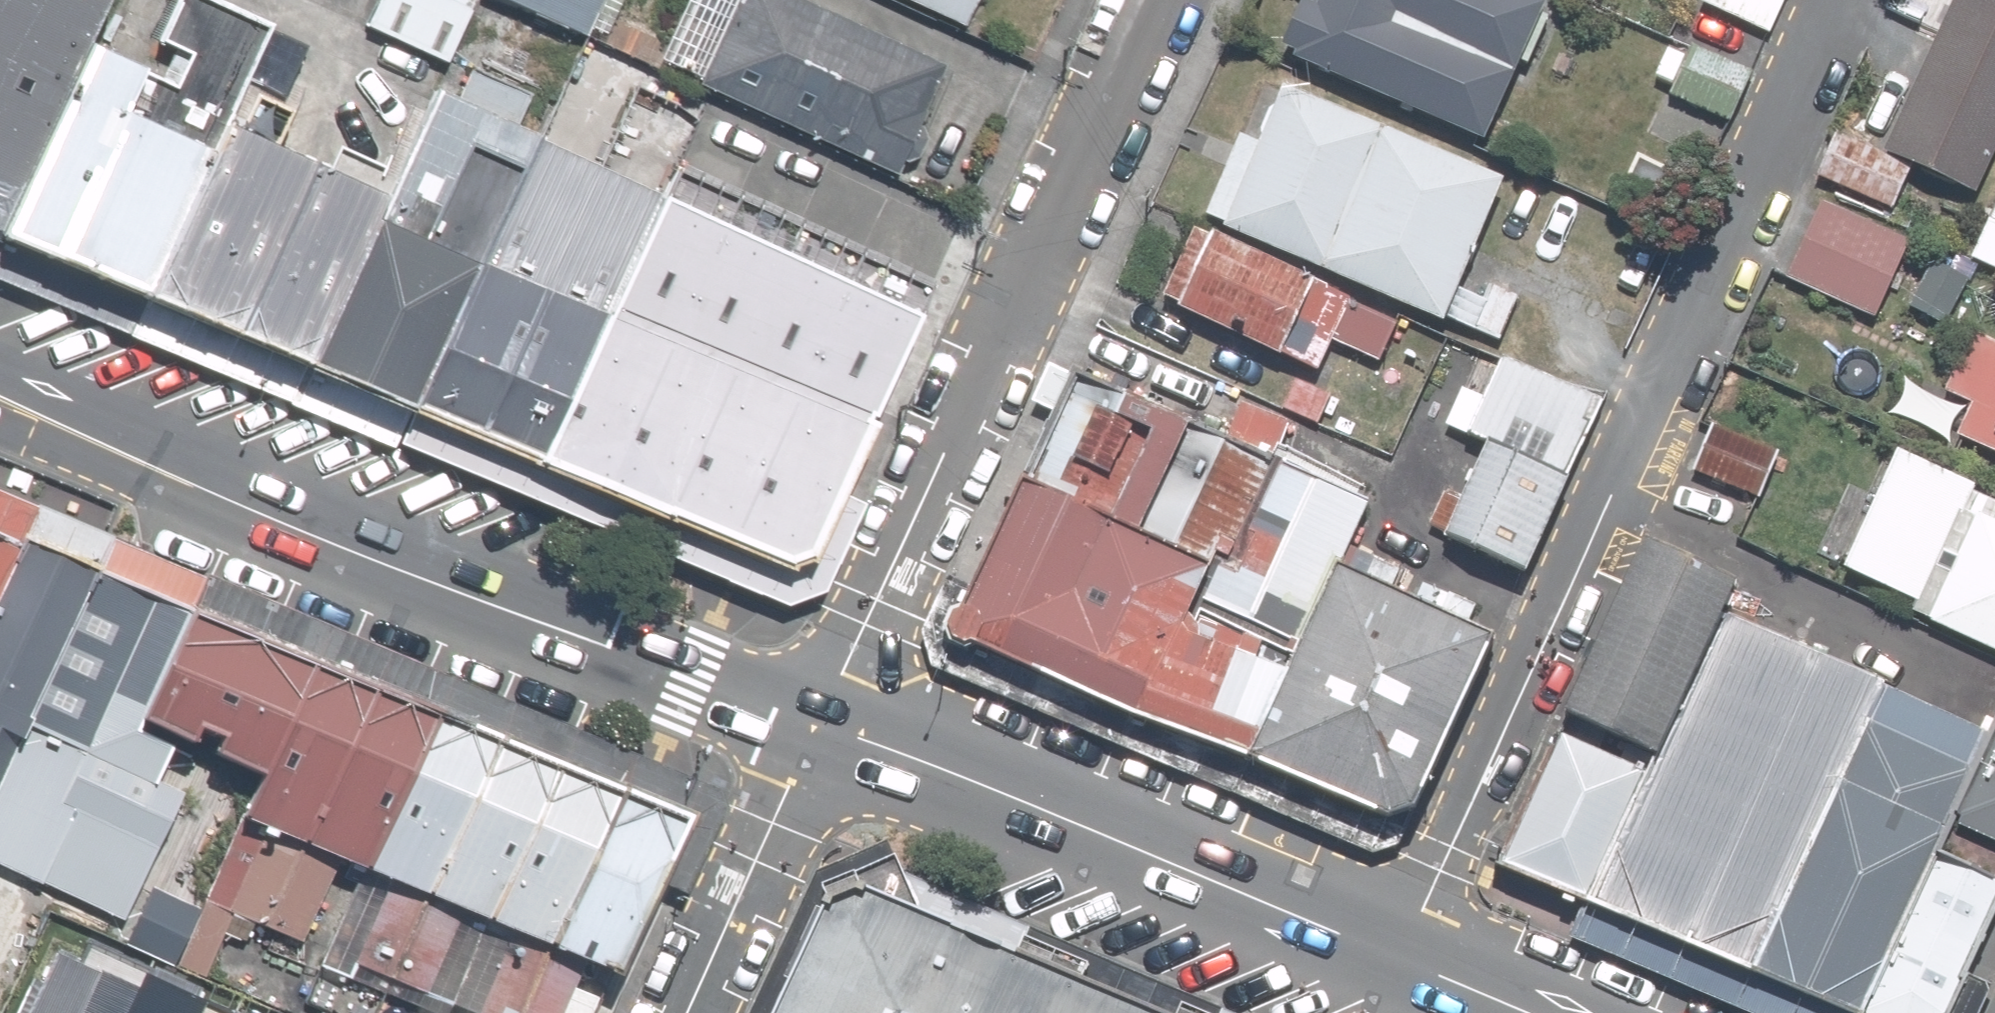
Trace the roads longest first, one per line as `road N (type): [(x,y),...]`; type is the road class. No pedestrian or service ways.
road 1 (residential): [(1841,0),(1399,961)]
road 2 (secondary): [(0,388),(409,564),(818,723)]
road 3 (residential): [(1154,0),(818,723)]
road 4 (secondary): [(818,723),(1049,811),(1399,961)]
road 5 (residential): [(818,723),(684,1012)]
road 6 (secondary): [(1399,961),(1524,1012)]

